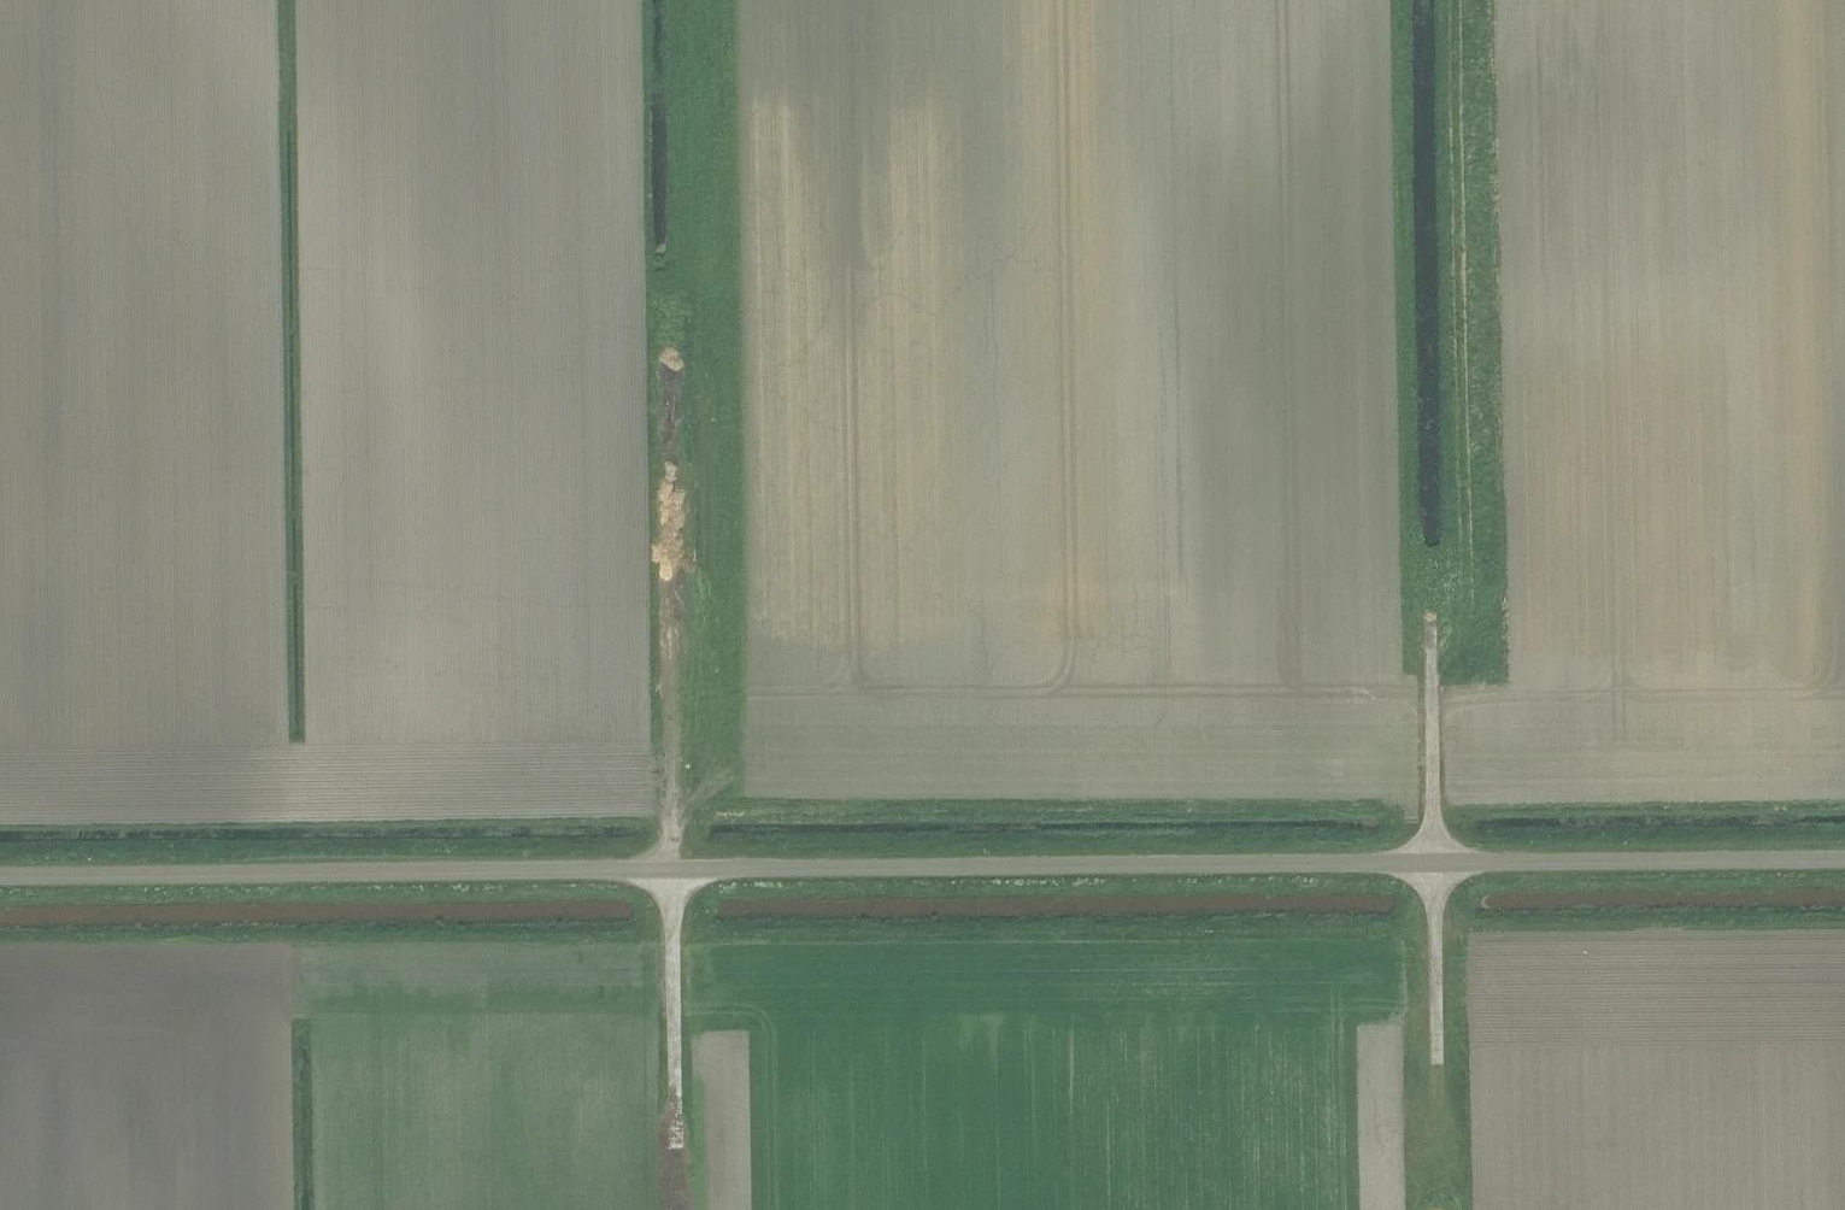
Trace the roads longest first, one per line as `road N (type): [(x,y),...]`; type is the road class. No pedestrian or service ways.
road 1 (unclassified): [(1844,860),(0,876)]

